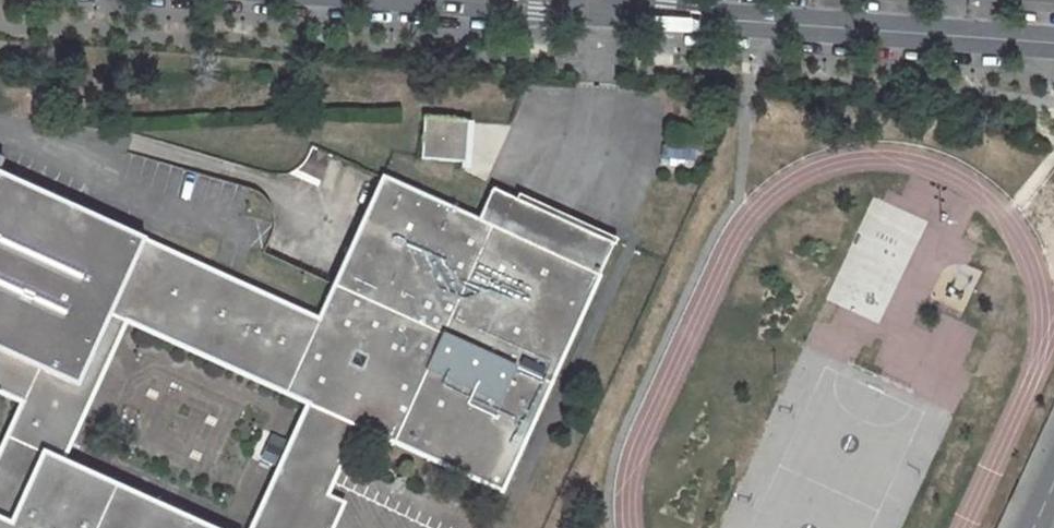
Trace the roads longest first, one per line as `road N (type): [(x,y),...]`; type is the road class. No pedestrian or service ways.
road 1 (primary): [(1053,46),(597,11)]
road 2 (primary): [(597,11),(460,0)]

